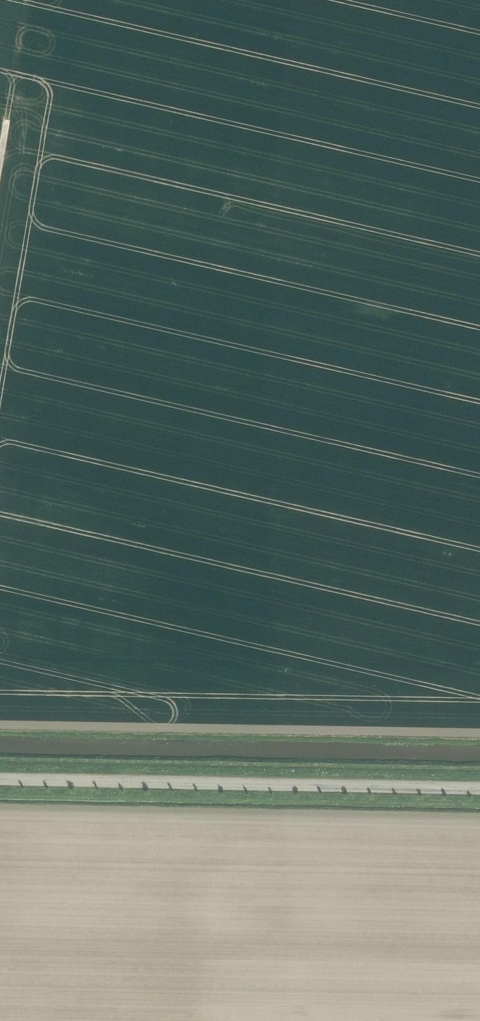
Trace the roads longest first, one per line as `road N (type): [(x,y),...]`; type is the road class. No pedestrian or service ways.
road 1 (tertiary): [(479,788),(0,779)]

